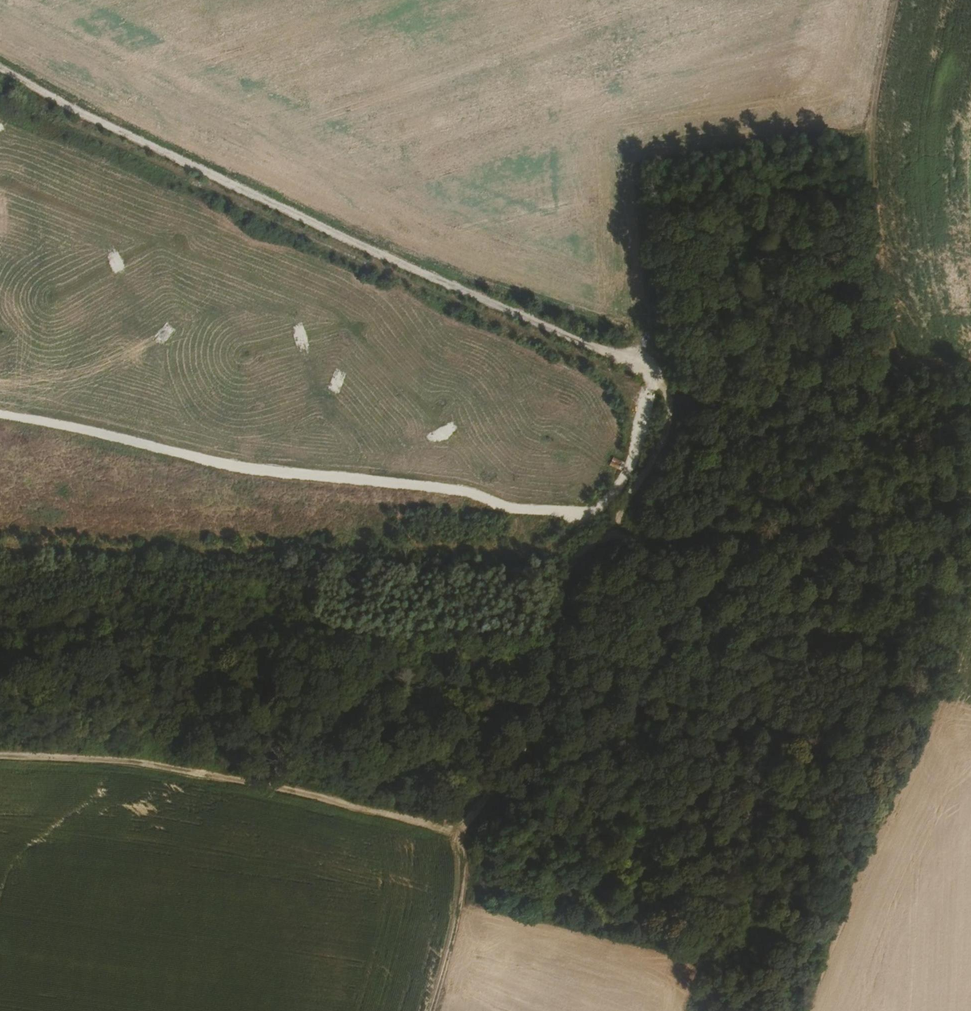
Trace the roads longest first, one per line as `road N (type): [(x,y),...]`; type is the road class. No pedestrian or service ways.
road 1 (track): [(603,531),(646,472),(672,418),(659,381),(281,212),(0,73)]
road 2 (track): [(653,378),(622,479),(592,513),(511,513),(475,491),(235,466),(0,414)]
road 3 (track): [(908,505),(870,202),(876,95),(895,0)]
road 4 (track): [(0,756),(136,765),(246,783),(461,832)]
road 5 (track): [(970,489),(785,536),(603,531)]
road 6 (track): [(461,832),(530,737),(551,676),(567,587),(603,531)]
road 7 (track): [(461,832),(464,886),(440,1010)]

